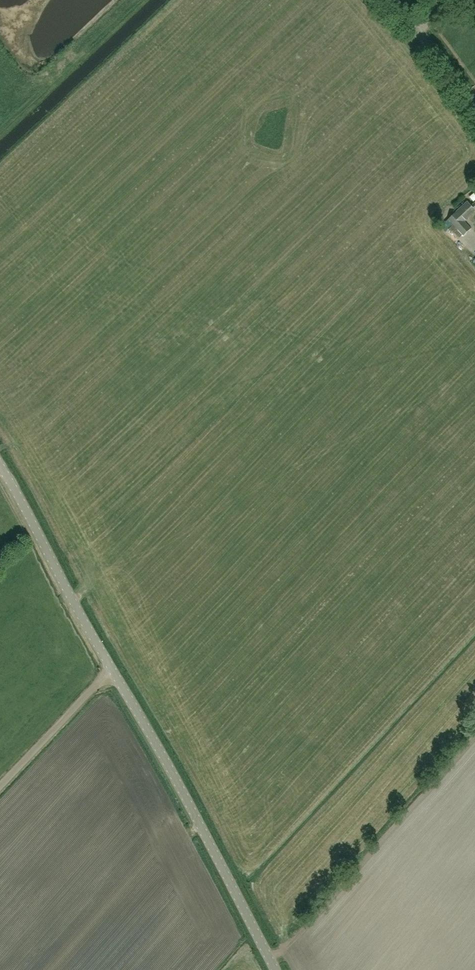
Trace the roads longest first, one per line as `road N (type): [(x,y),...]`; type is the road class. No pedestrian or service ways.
road 1 (tertiary): [(275,969),(0,466)]
road 2 (unclassified): [(474,104),(387,0)]

